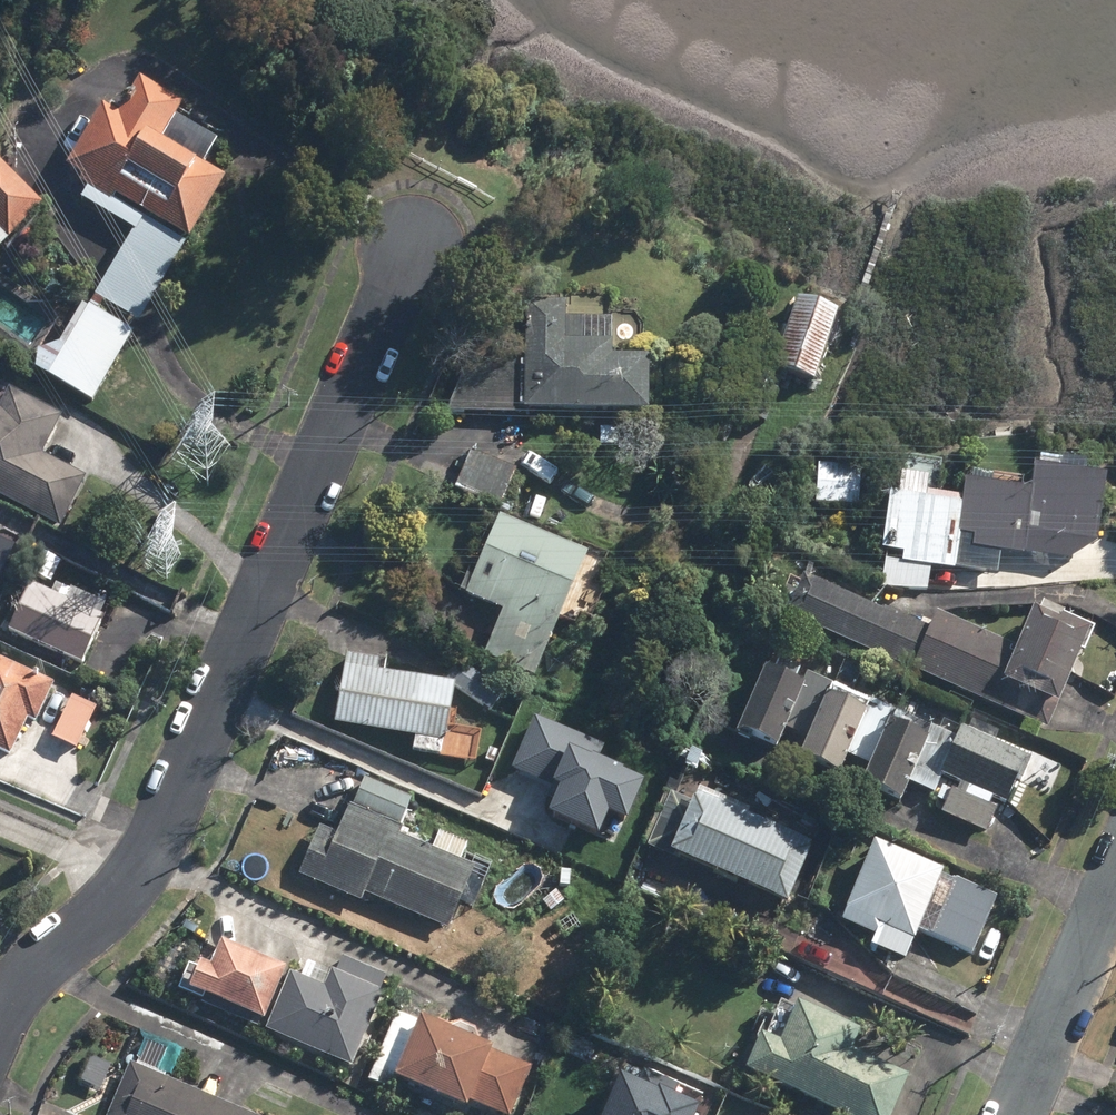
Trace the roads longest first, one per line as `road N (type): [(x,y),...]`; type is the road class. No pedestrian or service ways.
road 1 (residential): [(0,1010),(35,963),(104,917),(144,873),(412,241)]
road 2 (residential): [(1115,879),(1014,1114)]

